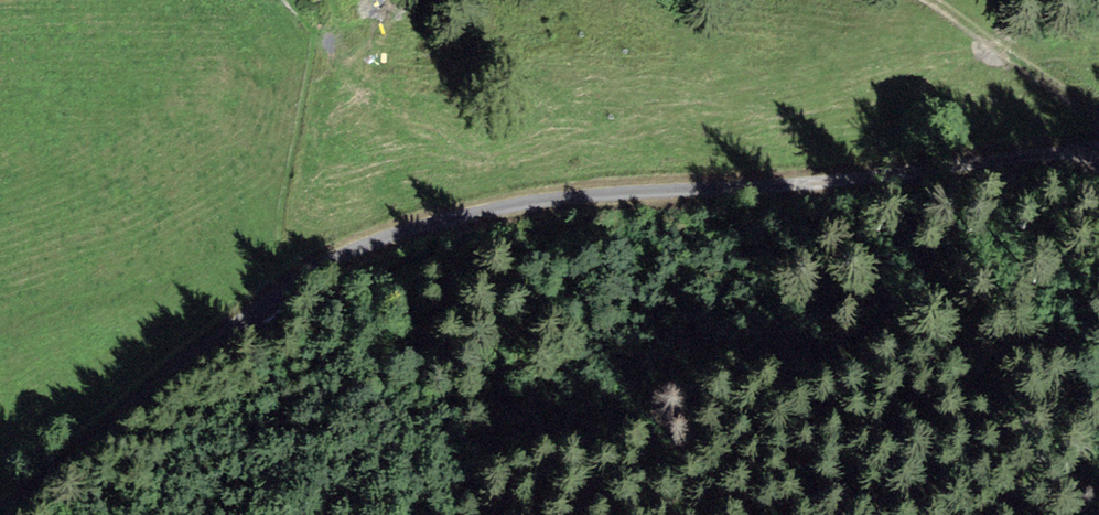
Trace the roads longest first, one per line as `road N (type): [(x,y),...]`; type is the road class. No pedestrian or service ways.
road 1 (unclassified): [(3,514),(171,371),(285,287),(406,229),(573,195),(1098,149)]
road 2 (track): [(1098,120),(930,0)]

